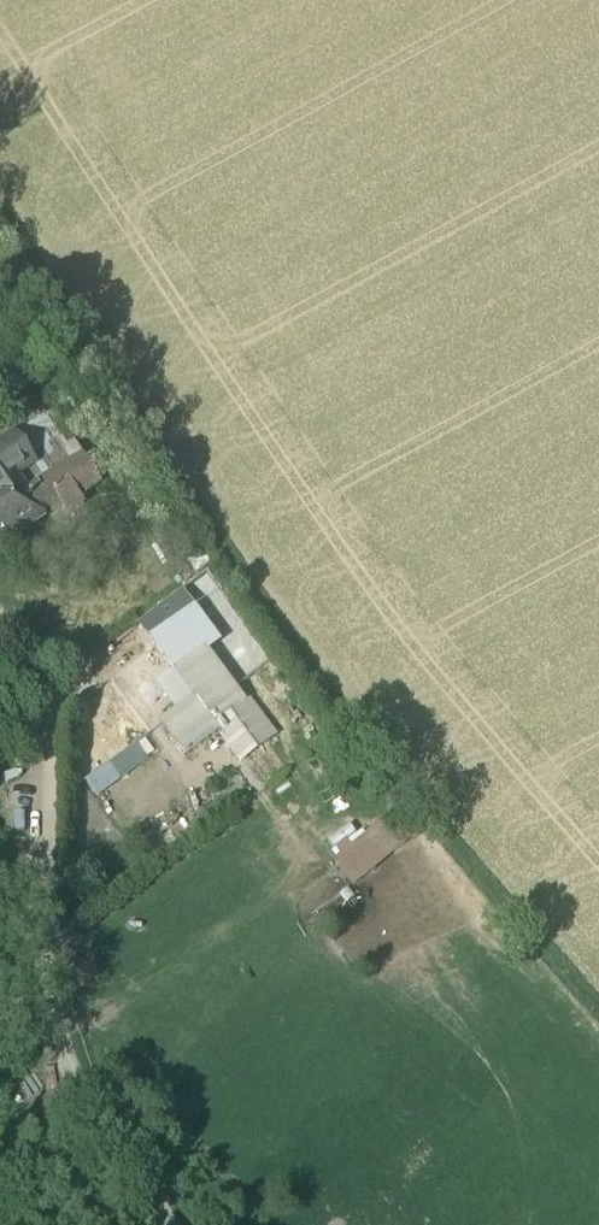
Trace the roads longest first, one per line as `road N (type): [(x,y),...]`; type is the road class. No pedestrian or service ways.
road 1 (track): [(0,214),(217,551),(350,732),(598,1015)]
road 2 (track): [(49,967),(354,736)]

